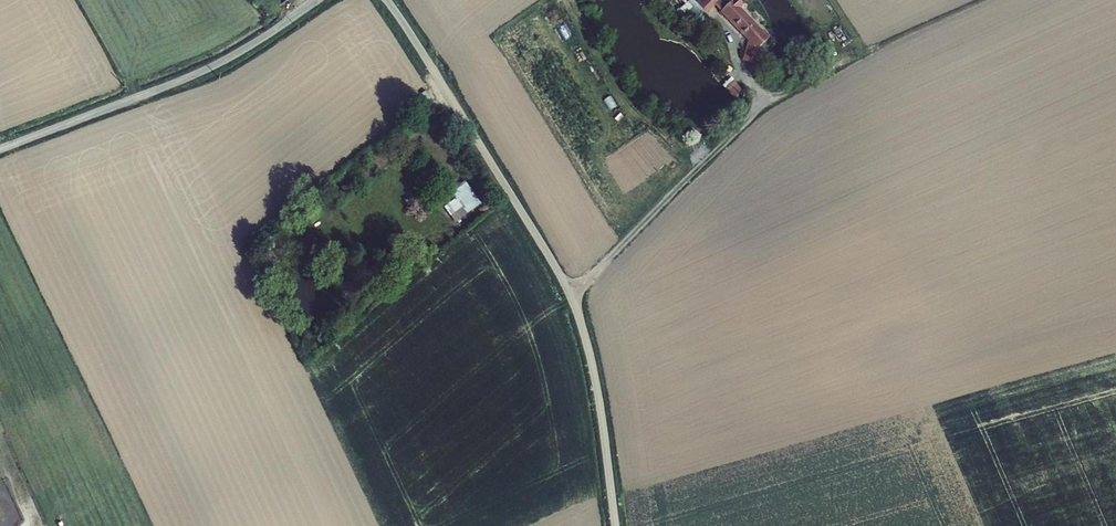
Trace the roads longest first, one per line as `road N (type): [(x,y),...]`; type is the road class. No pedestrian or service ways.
road 1 (unclassified): [(387,0),(572,299),(594,373),(616,525)]
road 2 (track): [(572,299),(754,113),(982,0)]
road 3 (unclassified): [(0,148),(217,63),(315,0)]

